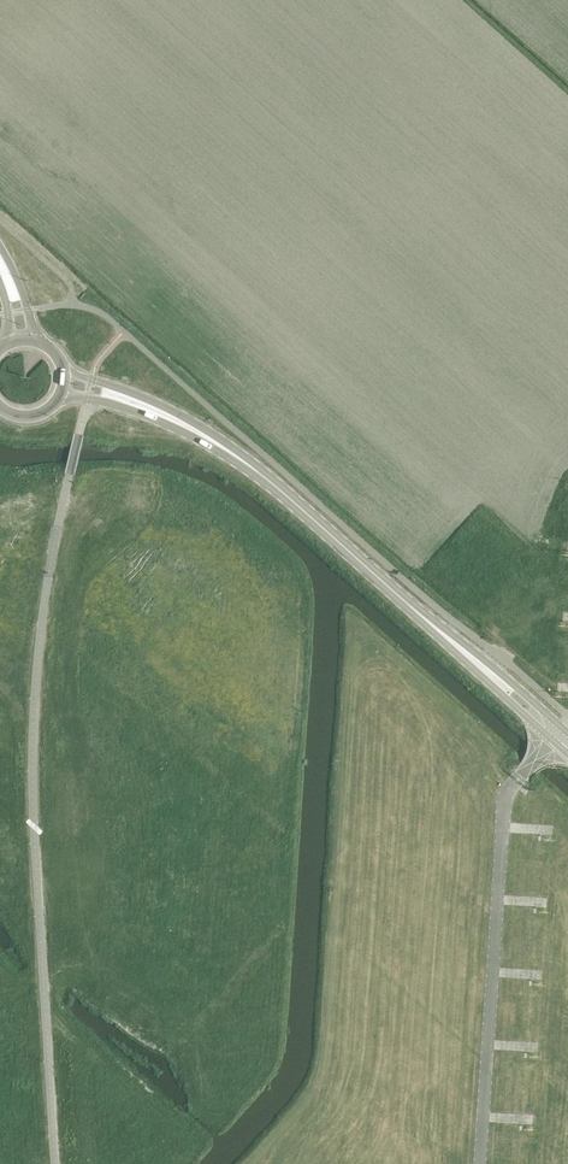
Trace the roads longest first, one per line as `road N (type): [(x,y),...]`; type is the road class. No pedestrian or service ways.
road 1 (secondary): [(567,740),(283,493),(185,426),(129,401)]

